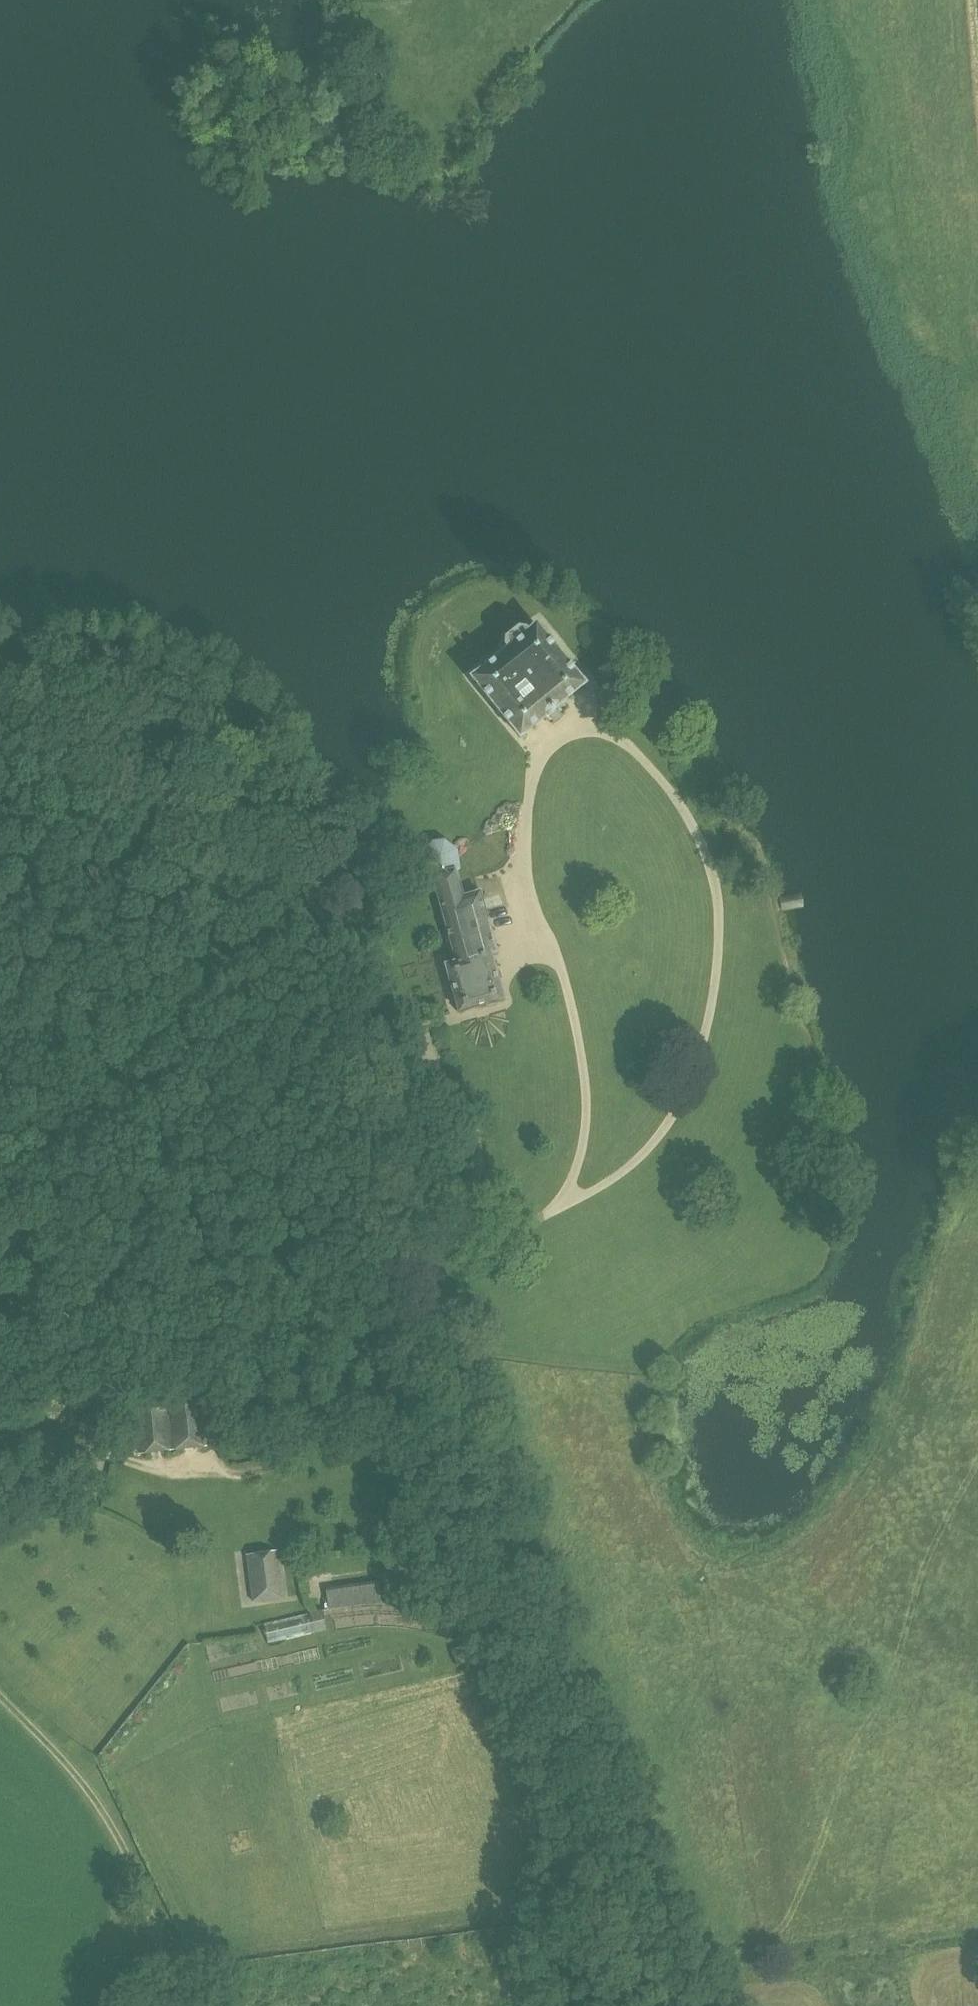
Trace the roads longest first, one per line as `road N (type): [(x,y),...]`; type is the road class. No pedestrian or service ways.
road 1 (track): [(164,2005),(144,1904),(105,1818),(59,1751),(0,1688)]
road 2 (track): [(236,1283),(212,1475),(356,1443)]

